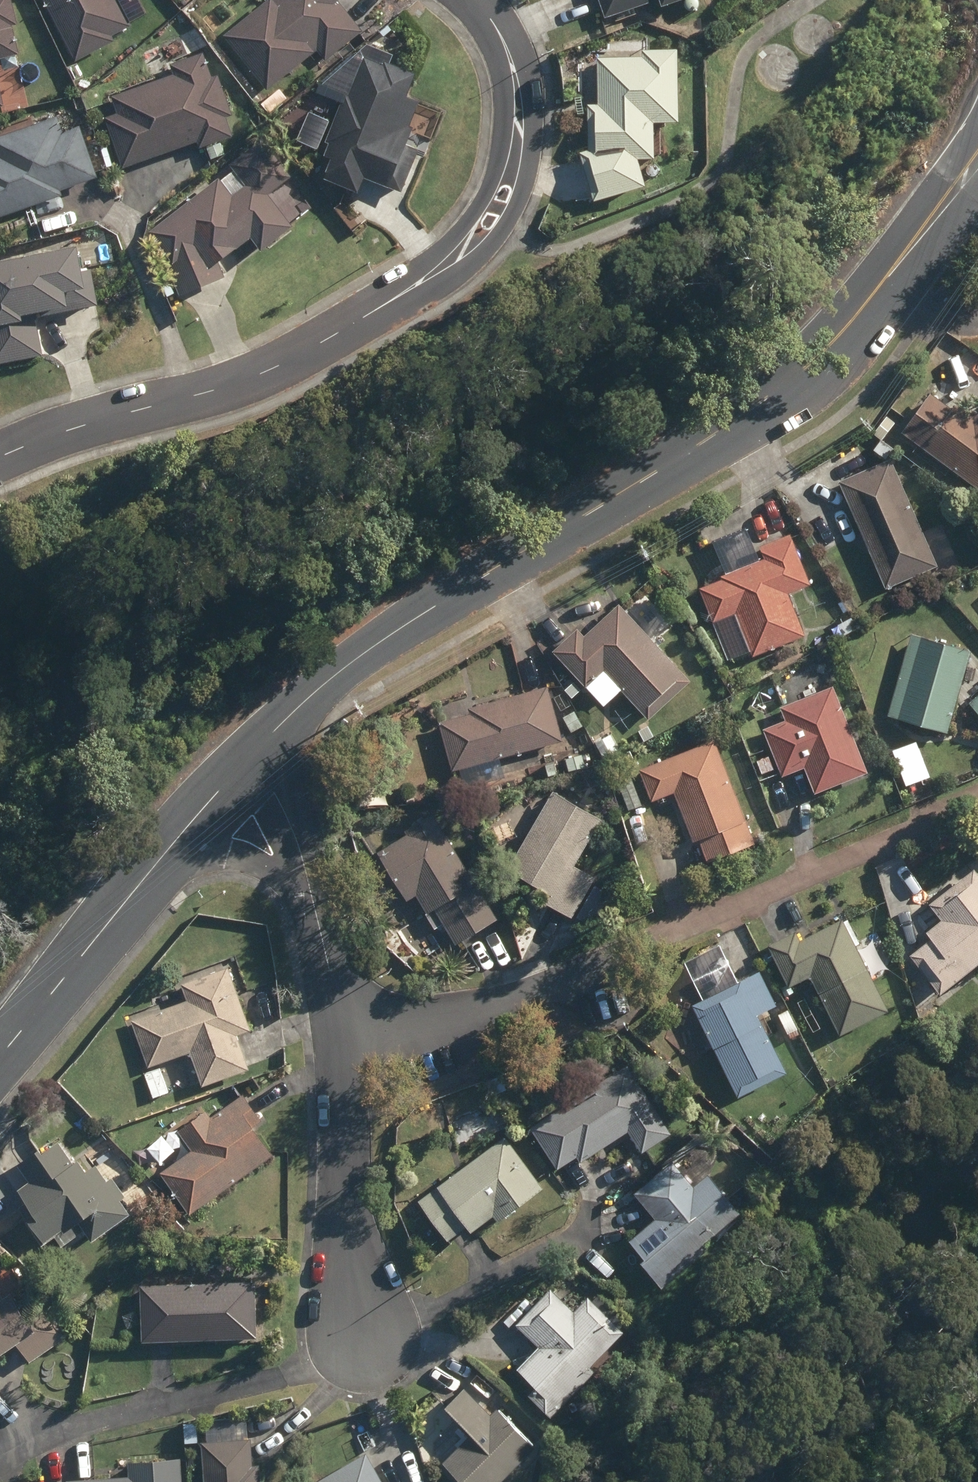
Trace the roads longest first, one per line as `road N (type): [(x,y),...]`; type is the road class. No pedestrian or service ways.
road 1 (tertiary): [(262,747),(344,676),(455,599),(793,387),(835,347),(948,192)]
road 2 (residential): [(479,237),(409,299),(254,381),(0,463)]
road 3 (residential): [(629,964),(346,1046)]
road 4 (residential): [(358,1335),(346,1214),(346,1046)]
road 5 (residential): [(471,0),(515,65),(522,133),(479,237)]
road 6 (tertiary): [(0,1056),(134,892)]
road 7 (tertiary): [(134,892),(262,747)]
road 8 (tertiary): [(309,893),(230,854),(206,855),(134,892)]
road 9 (residential): [(346,1046),(343,999),(309,893)]
road 10 (residential): [(309,893),(262,747)]

